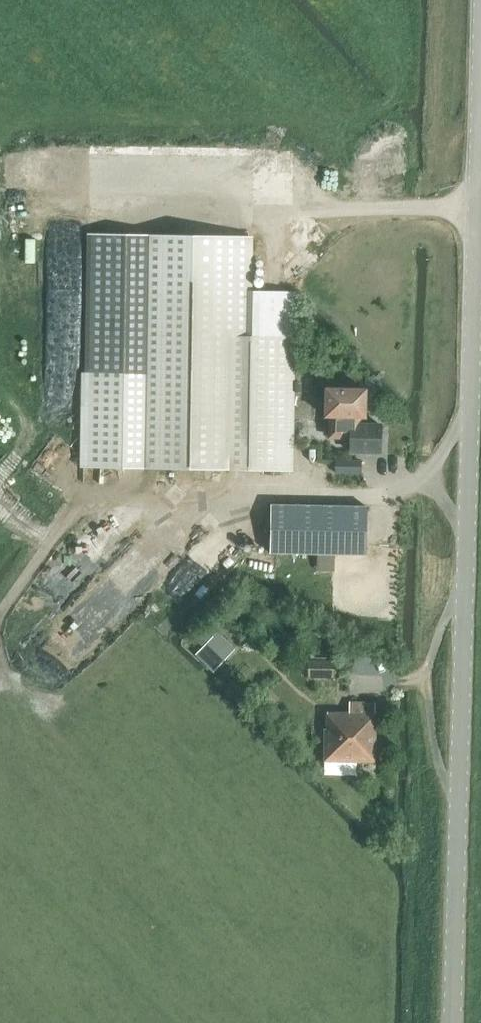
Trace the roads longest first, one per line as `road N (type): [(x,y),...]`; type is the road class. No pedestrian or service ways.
road 1 (tertiary): [(453,1022),(480,100)]

